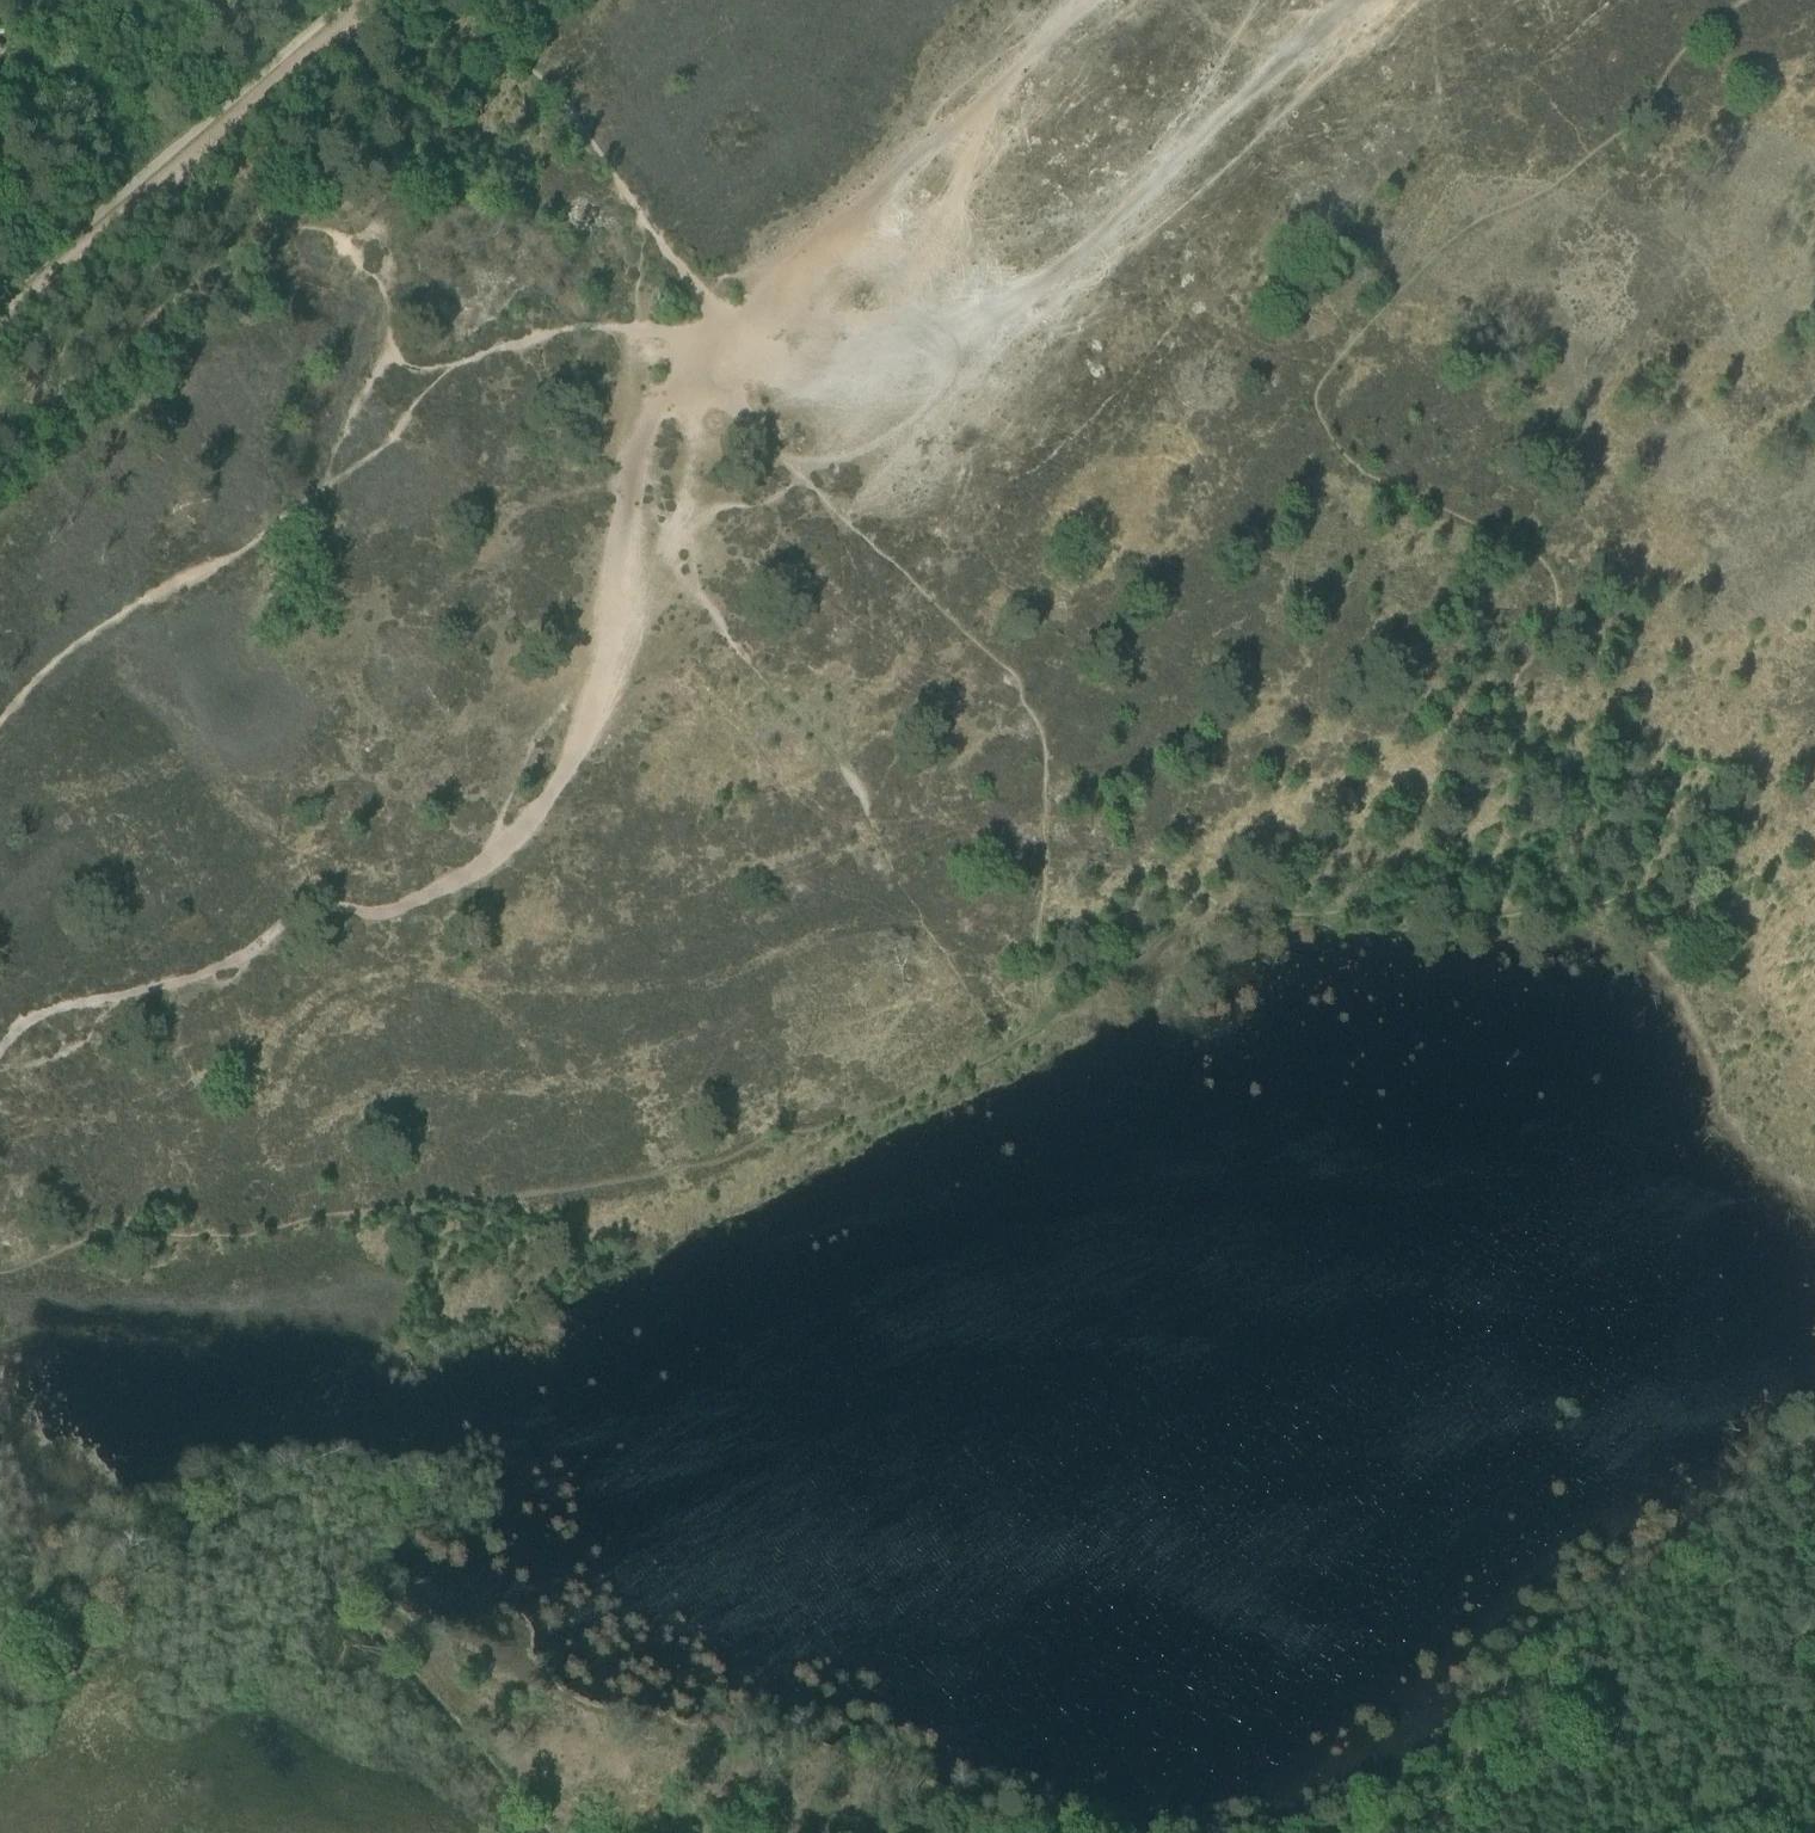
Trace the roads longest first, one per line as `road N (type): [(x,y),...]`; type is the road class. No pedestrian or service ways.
road 1 (track): [(1362,0),(1210,129),(1027,314),(797,476)]
road 2 (track): [(391,0),(0,338)]

